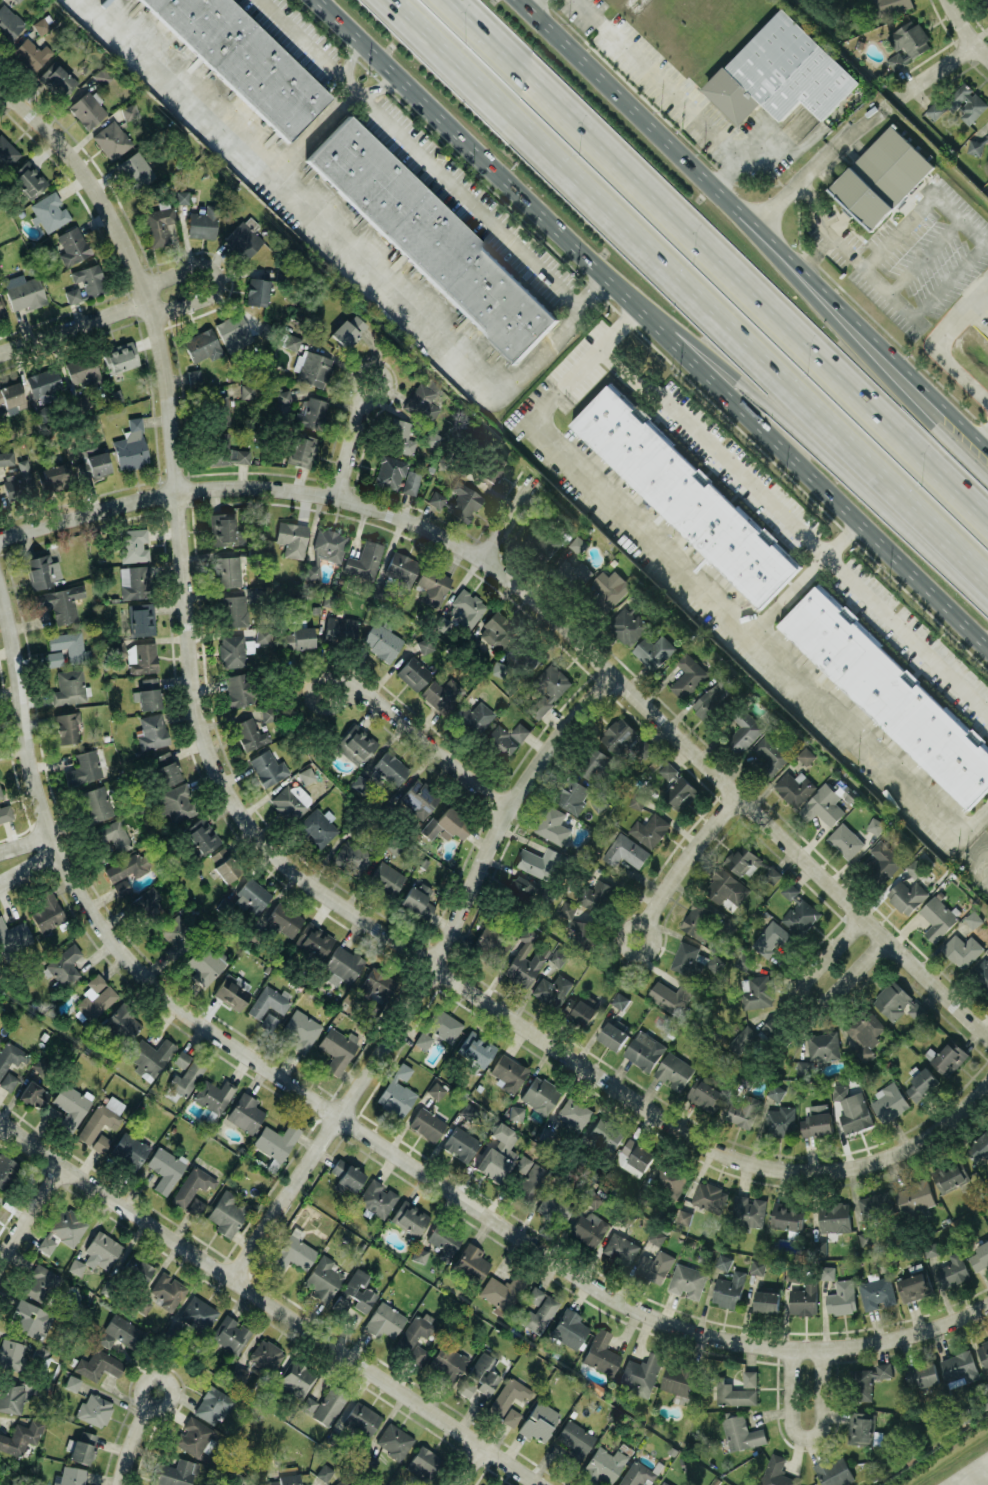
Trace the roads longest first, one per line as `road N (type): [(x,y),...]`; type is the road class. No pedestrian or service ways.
road 1 (tertiary): [(0,84),(92,186),(145,302),(165,383),(194,707),(217,771),(258,839),(582,1067),(735,1159),(822,1172),(882,1159),(934,1137),(987,1084)]
road 2 (residential): [(0,588),(51,843),(88,909),(182,1009),(638,1311),(710,1336),(790,1349),(923,1333),(987,1303)]
road 3 (residential): [(176,491),(247,486),(339,497),(485,559),(987,1039)]
road 4 (primary): [(318,0),(987,646)]
road 5 (motorway): [(401,0),(987,569)]
road 6 (motorway): [(987,527),(448,0)]
road 7 (residential): [(614,676),(555,736),(503,807),(435,968),(235,1278)]
road 8 (residential): [(544,1484),(0,1124)]
road 9 (primary): [(987,449),(522,0)]
road 10 (motorway): [(636,307),(982,563)]
road 11 (motorway): [(987,490),(749,222)]
road 12 (residential): [(861,918),(805,978),(806,999),(824,1000),(884,941)]
road 13 (residential): [(346,689),(369,696),(503,807)]
road 14 (residential): [(790,1349),(789,1424),(813,1437),(822,1419),(823,1348)]
road 15 (residential): [(176,491),(0,537)]
road 16 (residential): [(145,302),(155,282),(202,271),(220,278),(211,298),(170,308),(145,302)]
road 17 (residential): [(741,799),(644,923)]
road 18 (residential): [(145,302),(0,353)]

